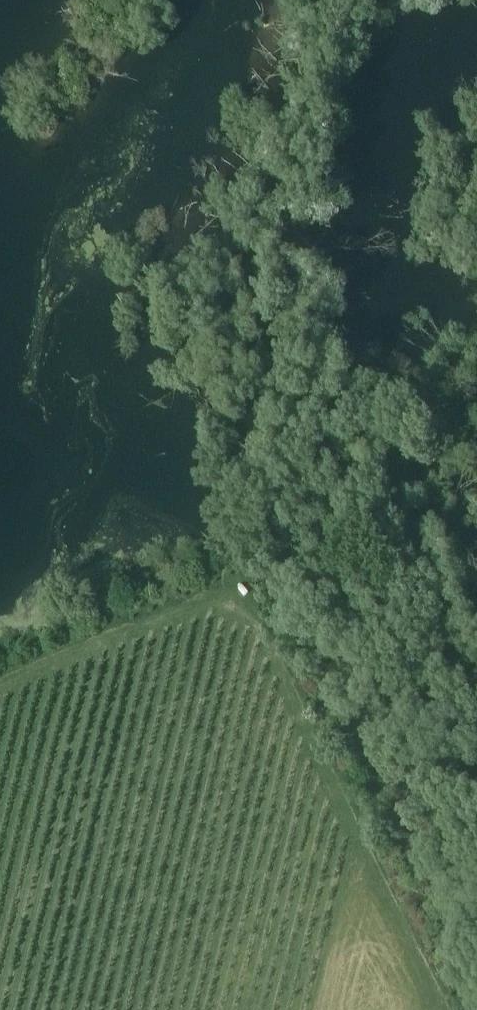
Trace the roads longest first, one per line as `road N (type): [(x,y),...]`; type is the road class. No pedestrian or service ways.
road 1 (track): [(436,1009),(264,629),(239,609),(208,600),(0,688)]

